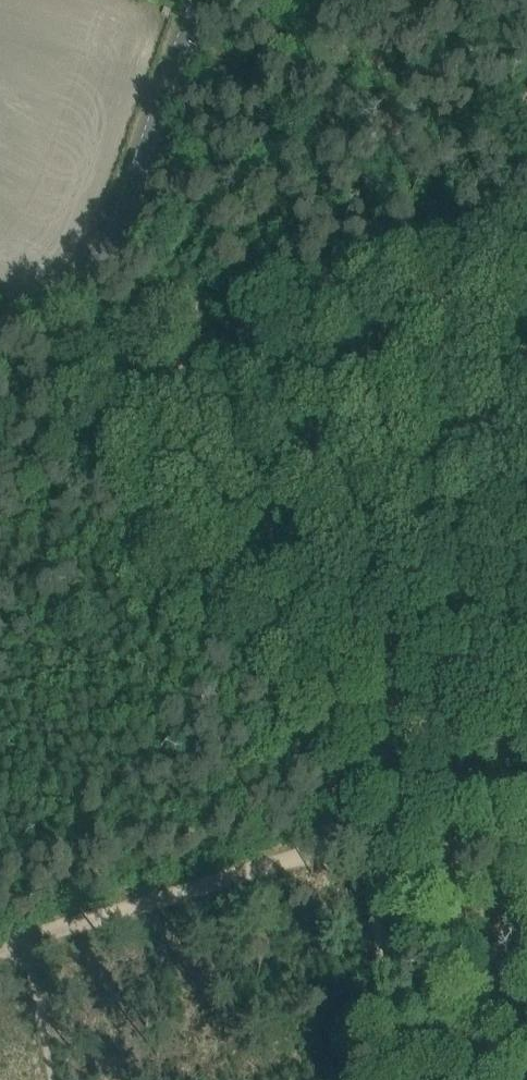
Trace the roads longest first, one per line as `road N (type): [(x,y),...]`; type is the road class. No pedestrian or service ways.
road 1 (track): [(362,1079),(328,849),(86,342)]
road 2 (tertiary): [(0,325),(66,299),(118,194),(190,0)]
road 3 (track): [(328,849),(28,938)]
road 4 (track): [(28,938),(54,1079)]

